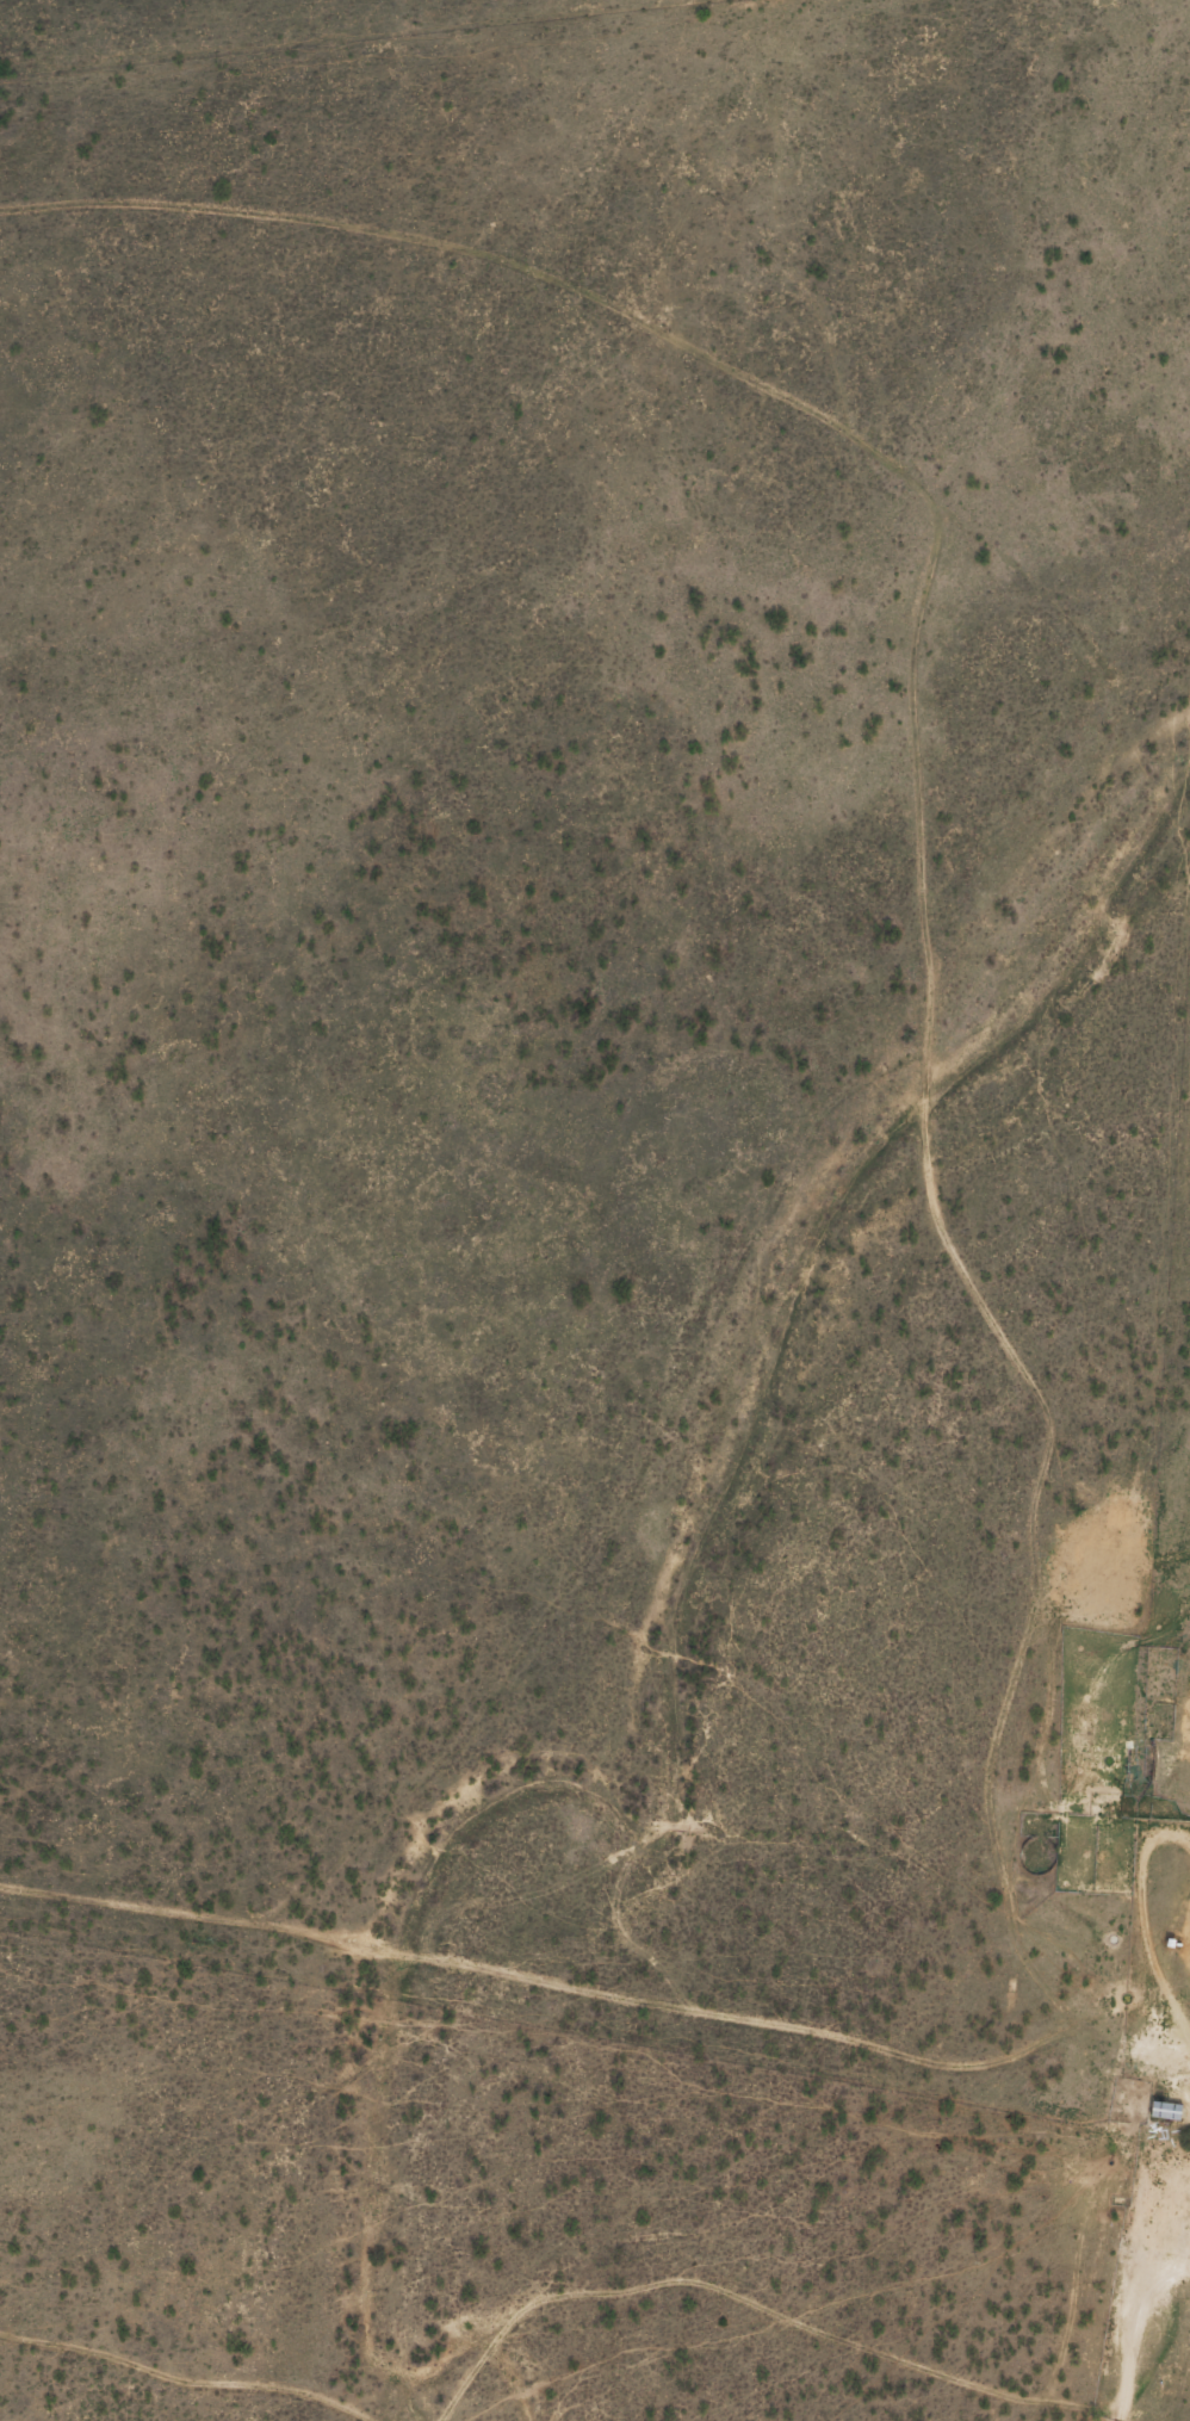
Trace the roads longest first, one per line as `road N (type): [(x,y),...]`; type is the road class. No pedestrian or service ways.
road 1 (residential): [(1117,2420),(1189,2276)]

